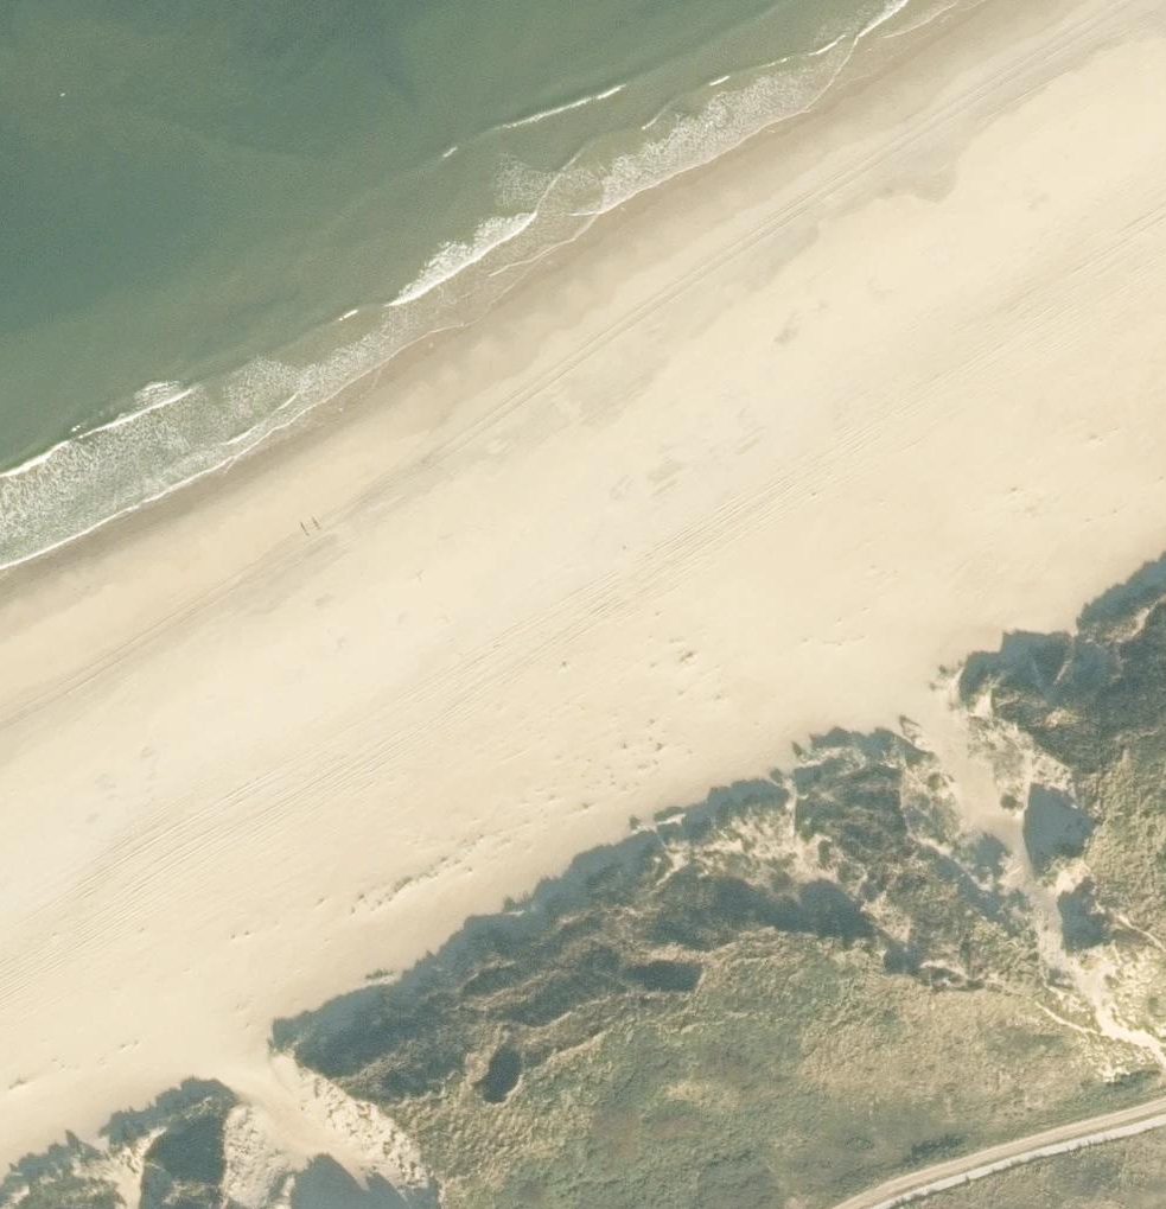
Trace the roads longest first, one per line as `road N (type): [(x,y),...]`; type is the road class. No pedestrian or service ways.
road 1 (track): [(1165,1099),(904,1181),(843,1208)]

